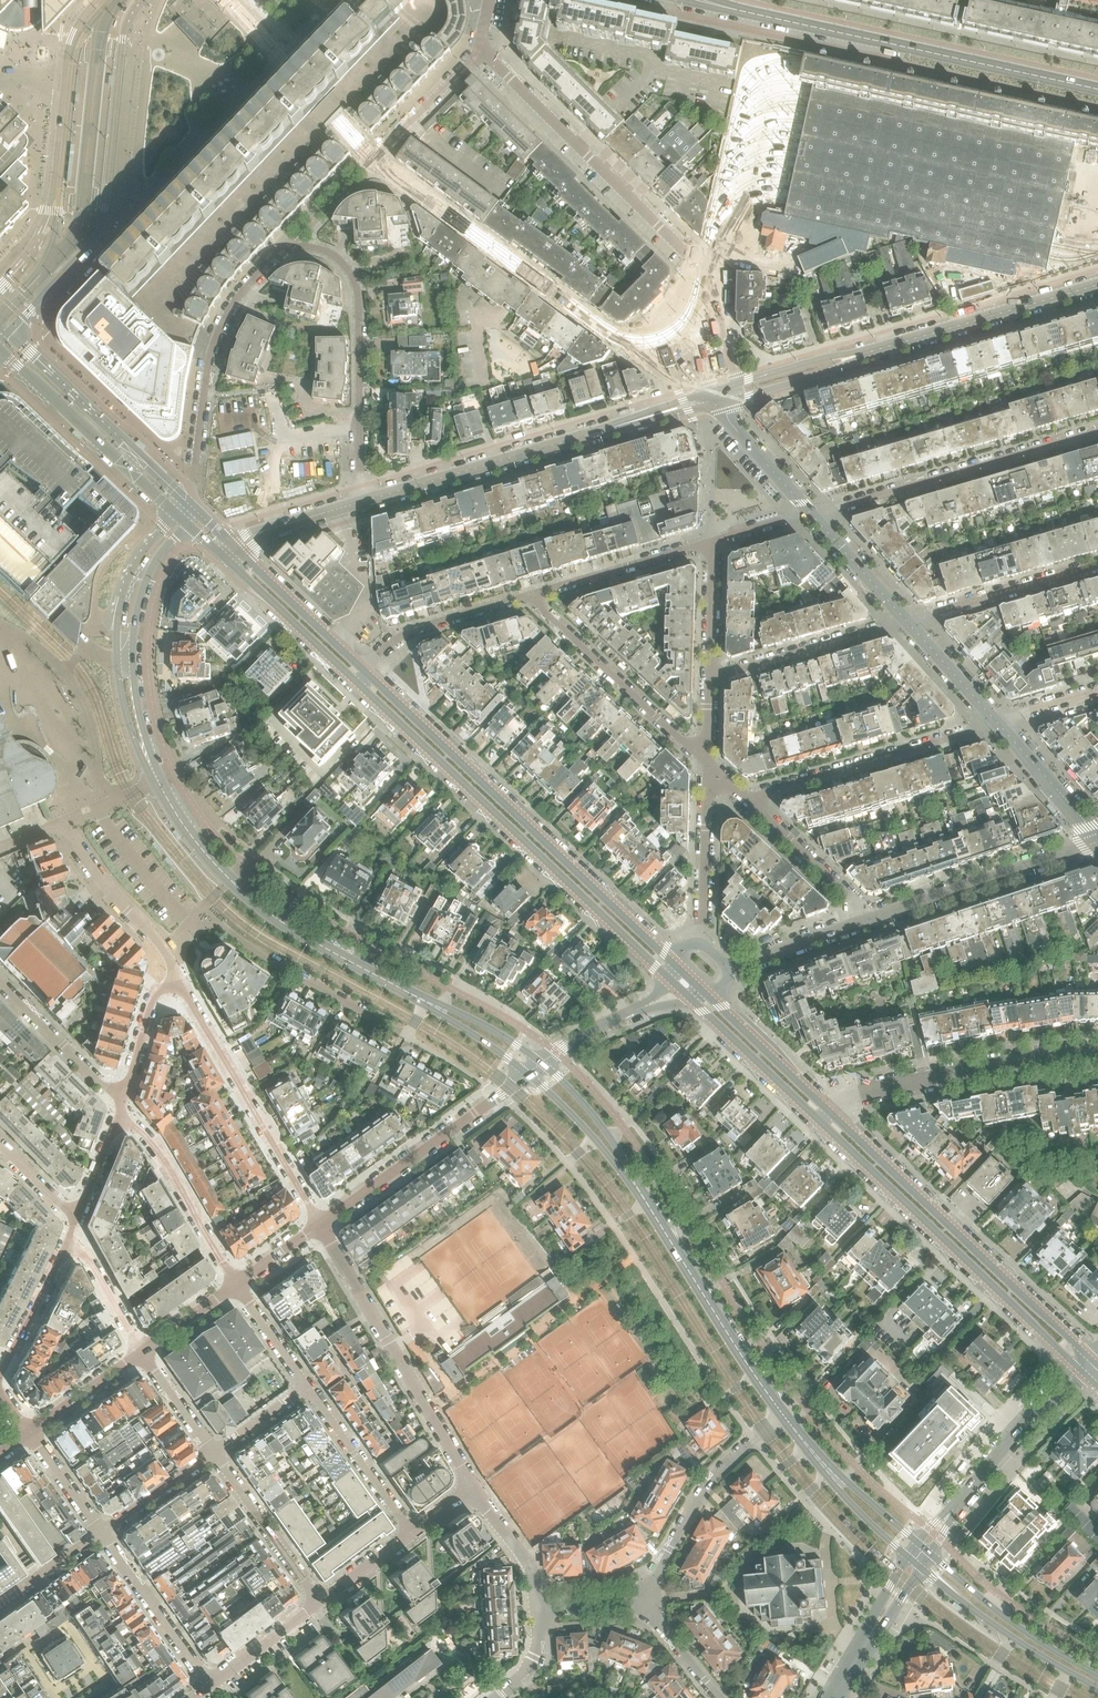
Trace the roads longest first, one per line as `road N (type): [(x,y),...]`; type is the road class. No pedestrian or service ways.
road 1 (residential): [(193,495),(216,338),(275,257),(293,247),(324,248),(346,265),(356,286),(364,501)]
road 2 (residential): [(691,305),(657,339),(616,336),(375,159),(480,49)]
road 3 (residential): [(354,679),(671,980)]
road 4 (residential): [(675,965),(363,670)]
road 5 (secondary): [(1097,90),(734,10)]
road 6 (secondary): [(438,1007),(264,908),(190,833),(158,781)]
road 7 (residential): [(818,1119),(1081,1370)]
road 8 (residential): [(1091,1360),(826,1112)]
road 9 (residential): [(700,270),(480,49)]
road 10 (secondary): [(96,0),(65,47),(46,222),(0,286)]
road 11 (tertiary): [(364,501),(662,413)]
road 12 (residential): [(473,1490),(319,1224)]
road 13 (residential): [(166,959),(319,1224)]
road 14 (residential): [(1097,431),(811,514)]
road 15 (residential): [(826,1112),(866,1092),(1097,1053)]
road 16 (secondary): [(784,1414),(633,1186)]
road 17 (secondary): [(174,513),(134,562),(117,615),(125,710),(147,759)]
road 18 (residential): [(751,801),(997,723)]
road 19 (residential): [(319,1224),(527,1074)]
road 20 (secondary): [(192,505),(9,329)]
road 21 (secondary): [(147,759),(134,688),(138,607),(156,560),(188,525)]
road 22 (tertiary): [(861,356),(1097,288)]
road 23 (residential): [(1097,842),(865,921)]
road 24 (residential): [(706,766),(534,594)]
road 25 (secondary): [(0,347),(174,513)]
road 26 (residential): [(640,1601),(720,1469),(784,1414)]
road 27 (residential): [(924,1548),(1081,1370)]
road 28 (secondary): [(101,223),(122,40),(141,0)]
road 29 (secondary): [(914,1563),(1013,1638),(1097,1687)]
road 30 (secondary): [(1097,1674),(1015,1624),(924,1548)]
road 31 (residential): [(234,1285),(145,1134),(119,1106)]
road 32 (residential): [(906,621),(709,678)]
road 33 (residential): [(906,621),(1097,565)]
road 34 (residential): [(534,594),(422,628),(363,670)]
road 35 (residential): [(211,1685),(101,1531)]
road 36 (residential): [(320,1604),(213,1452)]
road 37 (residential): [(711,541),(534,594)]
road 38 (residential): [(411,1537),(306,1387)]
road 39 (residential): [(706,766),(700,944)]
road 40 (residential): [(57,822),(166,959)]
road 41 (residential): [(228,560),(354,679)]
road 42 (residential): [(692,1001),(818,1119)]
road 43 (residential): [(363,670),(238,551)]
road 44 (residential): [(0,1379),(75,1224)]
road 45 (residential): [(0,983),(119,1106)]
road 46 (residential): [(826,1112),(704,995)]
road 47 (residential): [(865,921),(854,898),(751,801)]
road 48 (residential): [(832,1697),(914,1563)]
road 49 (secondary): [(633,1186),(604,1129),(541,1063)]
road 50 (residential): [(119,1106),(166,959)]
road 51 (secondary): [(527,1074),(633,1186)]
road 52 (residential): [(1097,835),(997,723)]
road 53 (residential): [(811,514),(728,421),(723,401)]
road 54 (tertiary): [(723,401),(861,356)]
road 55 (residential): [(75,1224),(142,1352)]
road 56 (residential): [(865,921),(729,969)]
road 57 (residential): [(906,621),(811,514)]
road 58 (secondary): [(9,329),(101,223)]
road 59 (residential): [(538,1608),(530,1569),(473,1490)]
road 60 (residential): [(101,1531),(213,1452)]
road 61 (tertiary): [(861,356),(813,360),(728,386)]
road 62 (residential): [(709,678),(711,541)]
road 63 (residential): [(997,723),(906,621)]
road 64 (tertiary): [(238,551),(270,530),(364,501)]
road 65 (residential): [(30,1430),(142,1352)]
road 66 (residential): [(320,1604),(211,1685)]
road 67 (secondary): [(828,1469),(850,1503),(914,1563)]
road 68 (residential): [(75,1224),(119,1106)]
road 69 (residential): [(306,1387),(234,1285)]
road 70 (secondary): [(924,1548),(828,1469)]
road 71 (residential): [(640,1601),(719,1697)]
road 72 (residential): [(0,1603),(101,1531)]
road 73 (residential): [(101,1531),(30,1430)]
road 74 (residential): [(213,1452),(142,1352)]
road 75 (residential): [(728,386),(717,297),(700,270)]

